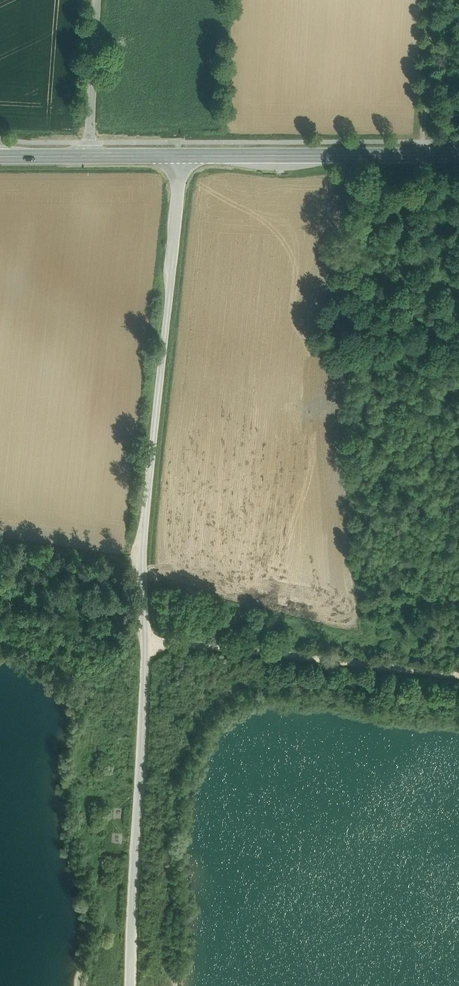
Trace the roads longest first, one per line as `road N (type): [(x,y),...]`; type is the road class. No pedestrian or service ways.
road 1 (unclassified): [(180,157),(145,516),(132,985)]
road 2 (track): [(146,637),(458,673)]
road 3 (primary): [(180,157),(458,155)]
road 4 (tertiary): [(99,0),(91,156)]

